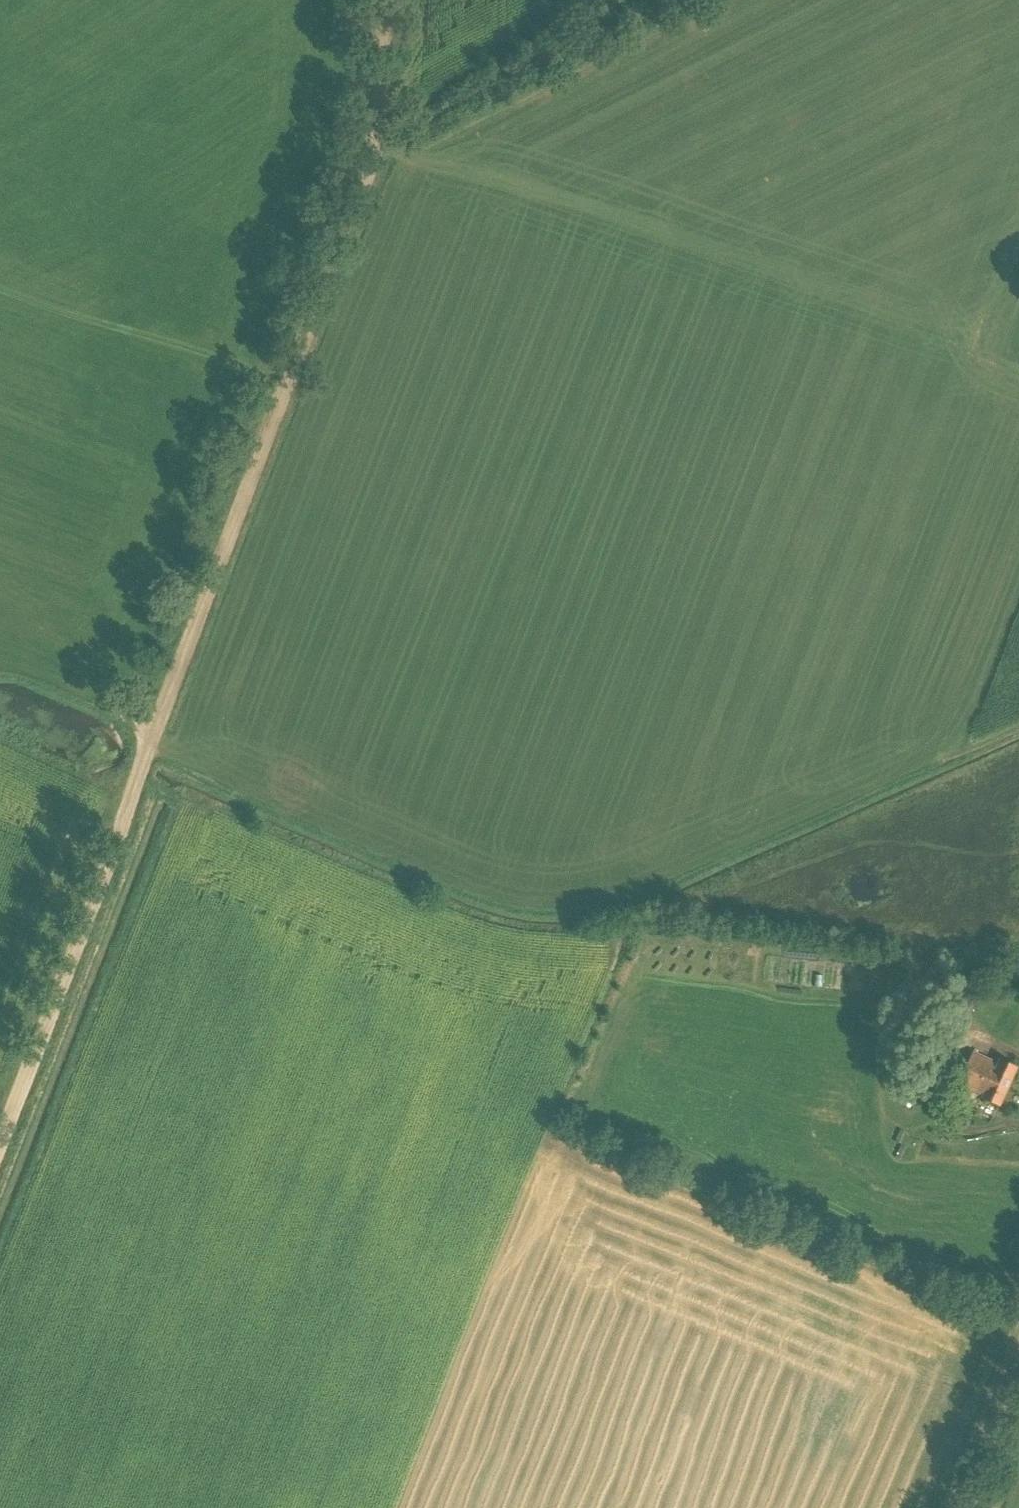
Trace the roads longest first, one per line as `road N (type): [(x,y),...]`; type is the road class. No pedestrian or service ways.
road 1 (track): [(147,753),(358,206),(368,0)]
road 2 (track): [(0,1133),(147,753)]
road 3 (unclassified): [(955,1507),(1018,1360)]

